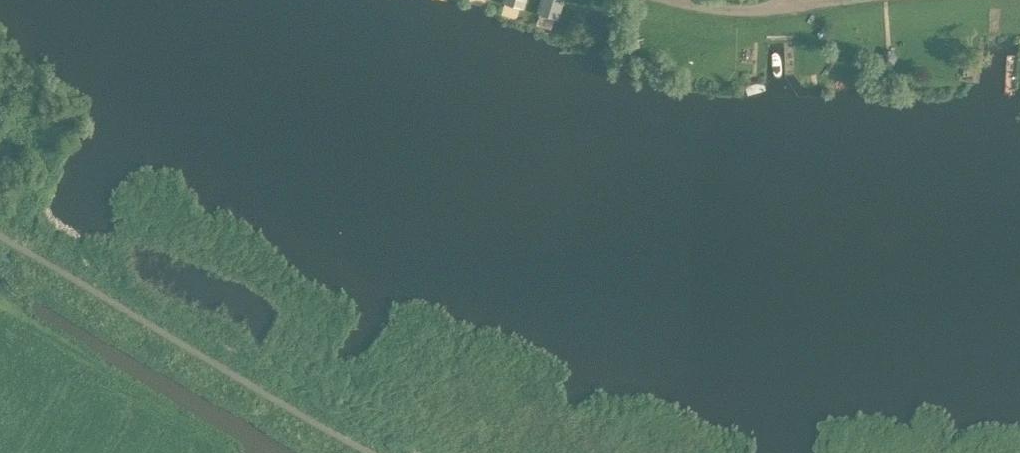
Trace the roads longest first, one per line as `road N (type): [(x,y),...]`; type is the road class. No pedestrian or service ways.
road 1 (track): [(835,0),(755,12),(673,0)]

